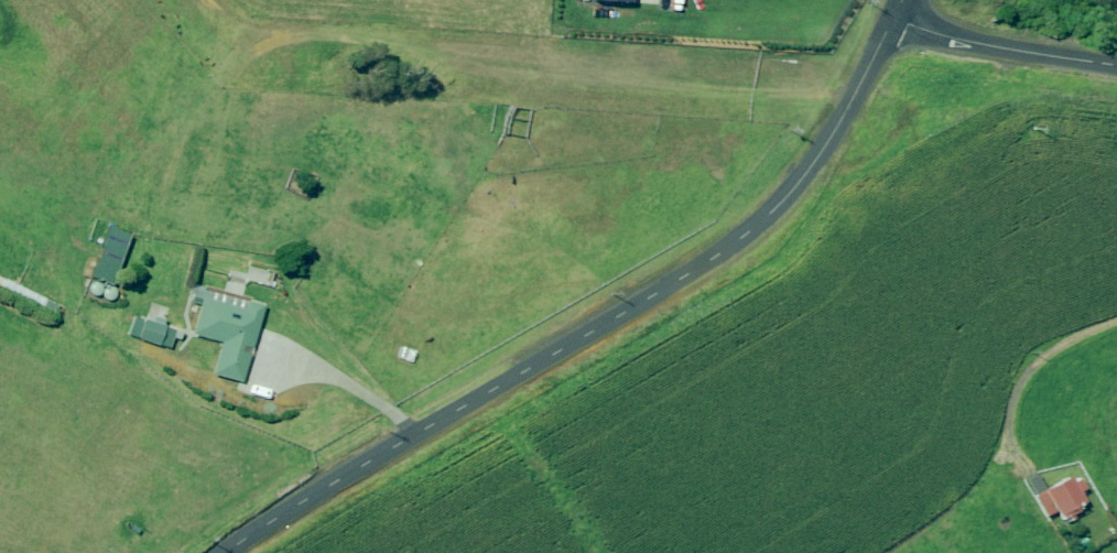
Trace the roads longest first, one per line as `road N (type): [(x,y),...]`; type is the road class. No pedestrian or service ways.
road 1 (unclassified): [(234,552),(678,284),(771,219),(795,192),(895,27)]
road 2 (track): [(191,0),(226,38),(288,38),(854,101)]
road 3 (unclassified): [(895,27),(1116,63)]

